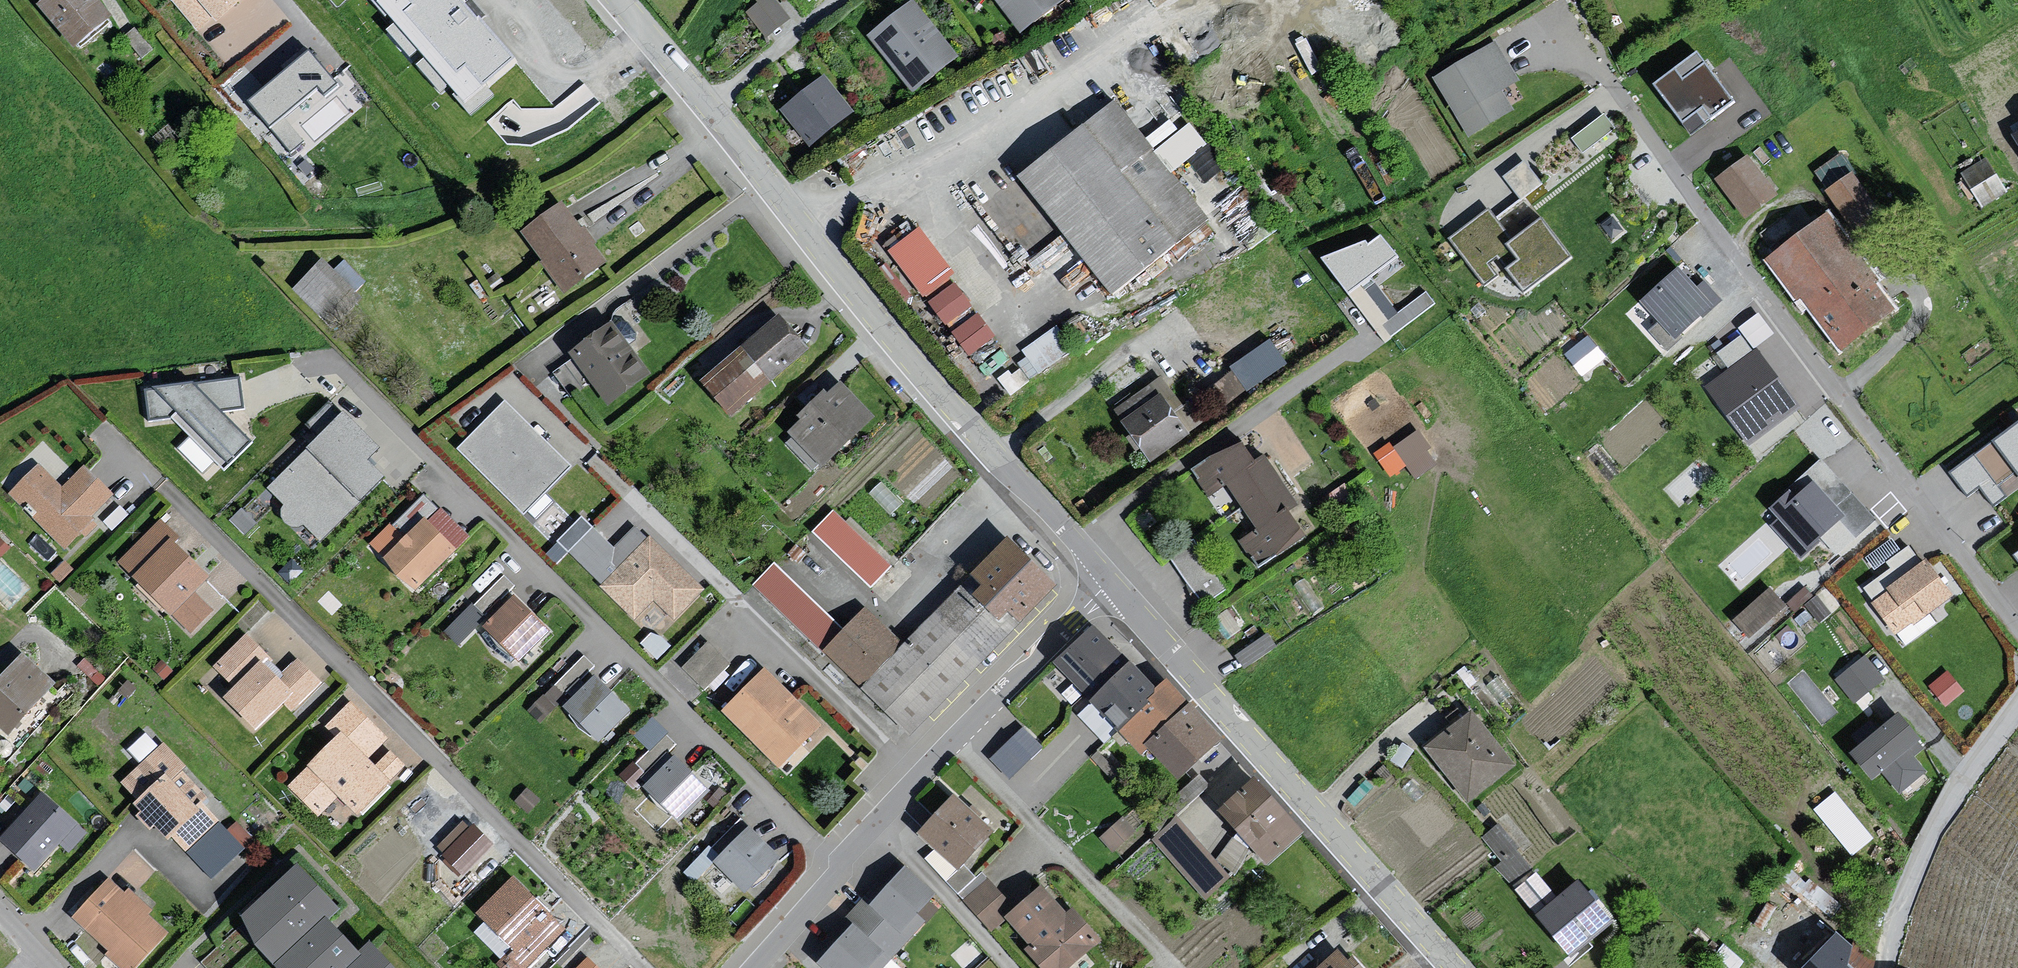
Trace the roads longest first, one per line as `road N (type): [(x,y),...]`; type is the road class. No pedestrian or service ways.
road 1 (residential): [(102,438),(642,967)]
road 2 (residential): [(336,361),(836,863)]
road 3 (residential): [(707,107),(893,337),(1109,580)]
road 4 (residential): [(920,775),(512,382)]
road 5 (residential): [(1109,580),(1457,967)]
road 6 (residential): [(1174,967),(955,739)]
road 7 (residential): [(1886,967),(1938,824),(2017,709)]
road 8 (residential): [(1109,580),(955,739)]
road 9 (residential): [(1009,967),(876,821)]
road 10 (residential): [(837,0),(707,107)]
road 11 (residential): [(836,863),(741,967)]
road 12 (residential): [(616,0),(707,107)]

